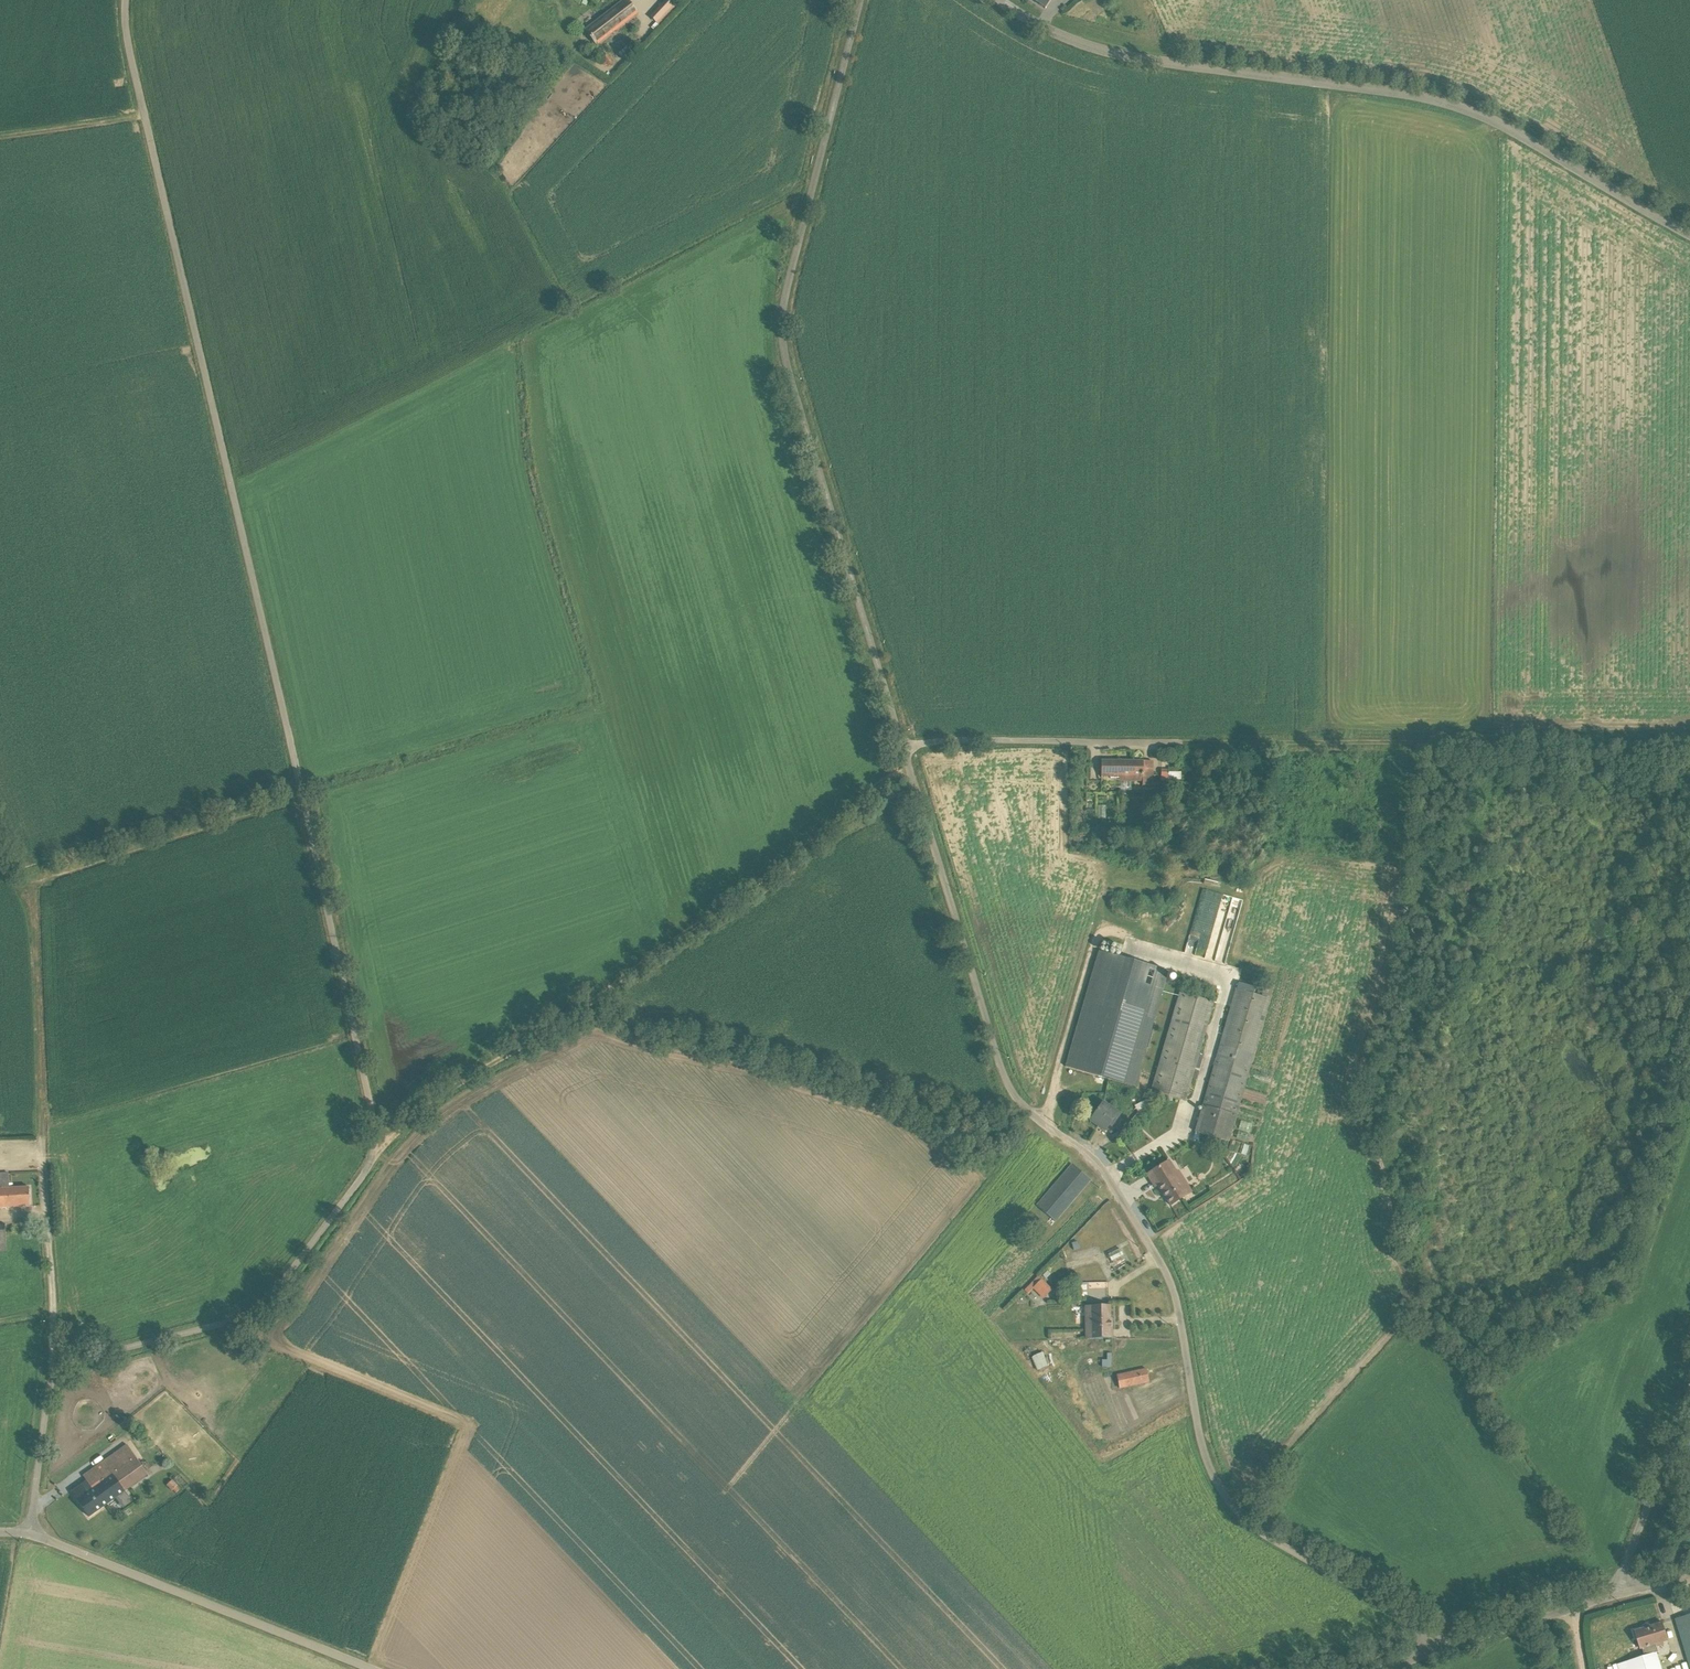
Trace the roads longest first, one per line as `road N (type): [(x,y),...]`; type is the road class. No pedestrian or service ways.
road 1 (unclassified): [(860,0),(784,300),(783,341),(1000,1065),(1032,1117),(1101,1166),(1169,1280),(1204,1452),(1235,1507),(1268,1537),(1417,1625),(1441,1650)]
road 2 (unclassified): [(126,0),(128,44),(304,797),(376,1149),(261,1304),(228,1322),(59,1369),(29,1535)]
road 3 (track): [(376,1149),(776,865),(919,746),(1689,741)]
road 4 (unclassified): [(999,0),(1048,31),(1119,55),(1441,101),(1512,131),(1689,235)]
road 5 (track): [(59,1369),(32,886)]
road 6 (unclassified): [(29,1535),(371,1668)]
road 7 (track): [(304,797),(32,886)]
road 8 (unclassified): [(1689,1403),(1614,1596)]
road 9 (unclassified): [(1614,1596),(1441,1650)]
road 10 (track): [(144,116),(0,136)]

